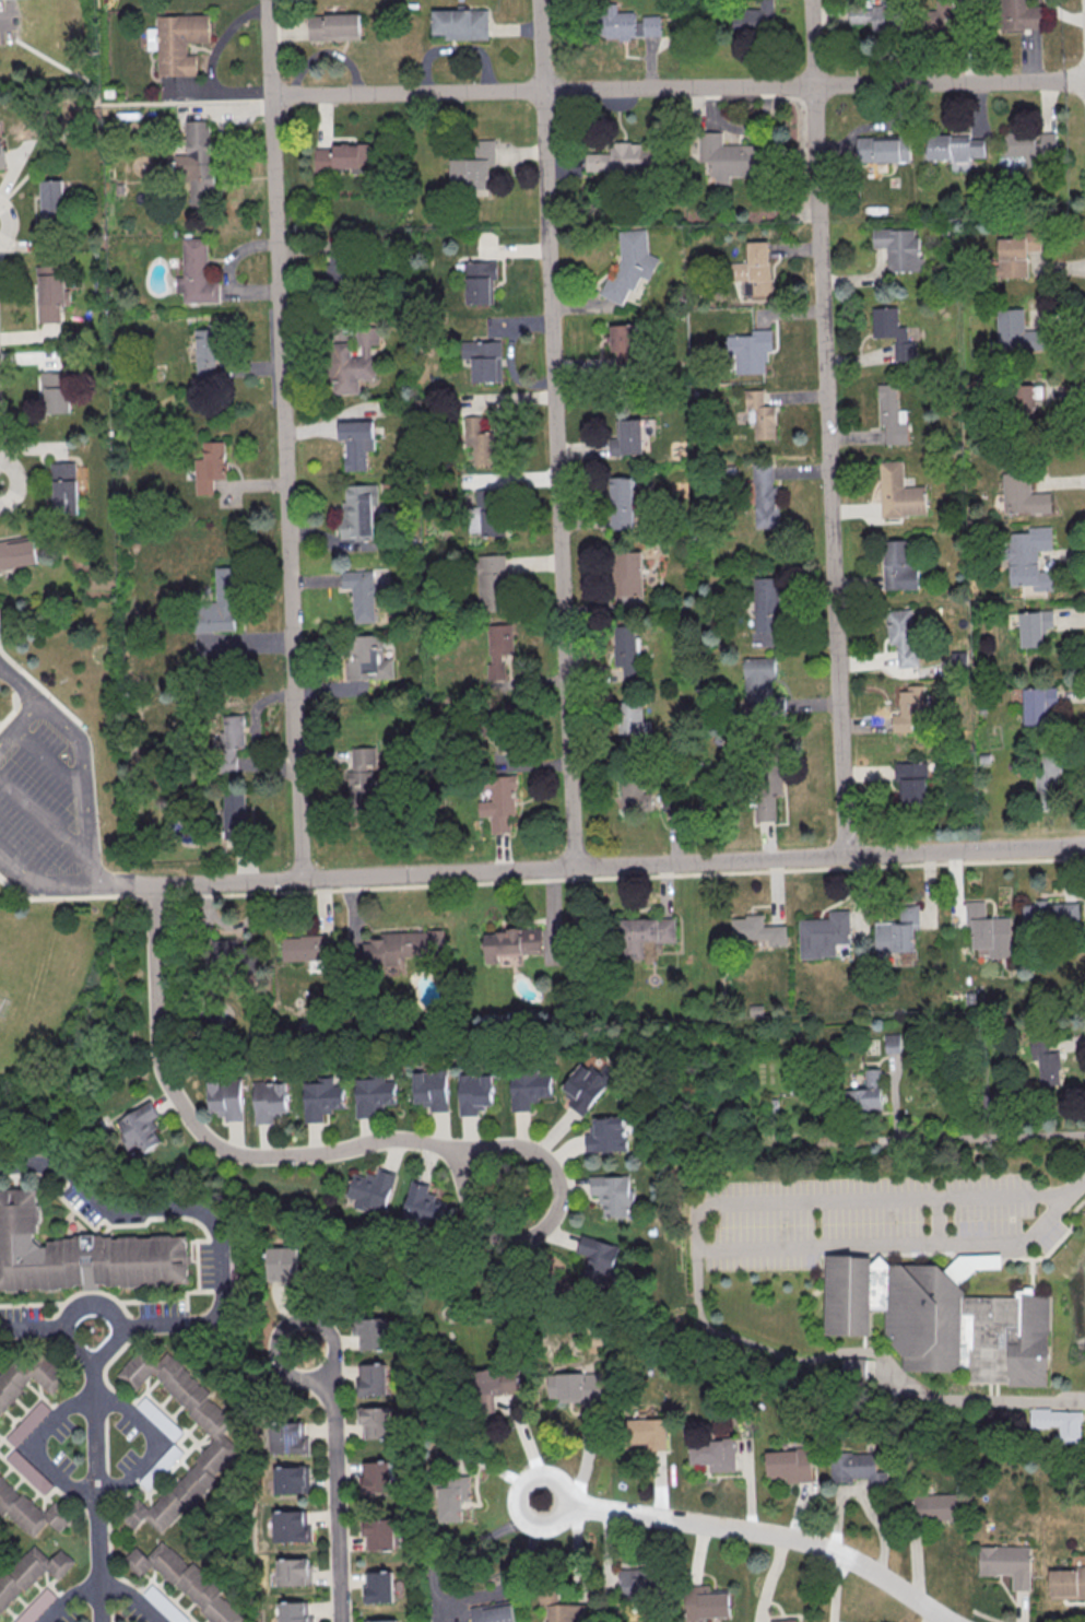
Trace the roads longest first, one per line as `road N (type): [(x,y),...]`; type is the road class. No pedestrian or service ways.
road 1 (residential): [(1084,847),(131,885)]
road 2 (residential): [(304,880),(270,0)]
road 3 (residential): [(576,870),(539,0)]
road 4 (residential): [(847,857),(811,0)]
road 5 (residential): [(1084,81),(273,96)]
road 6 (residential): [(154,885),(157,1047),(177,1102),(213,1142),(236,1155),(269,1157),(397,1140),(472,1157)]
road 7 (residential): [(950,1621),(834,1548),(788,1533),(542,1502)]
road 8 (residential): [(120,1328),(192,1321),(217,1310),(219,1237),(209,1216),(181,1206),(110,1208),(59,1167),(0,1164)]
road 9 (residential): [(515,1140),(472,1157),(460,1189),(470,1221),(498,1238),(532,1235),(559,1196),(553,1165),(515,1140)]
road 10 (residential): [(309,1351),(334,1399),(340,1621)]
road 11 (residential): [(101,1621),(93,1357)]
road 12 (residential): [(93,1357),(120,1328),(113,1314),(87,1304),(62,1328),(93,1357)]

